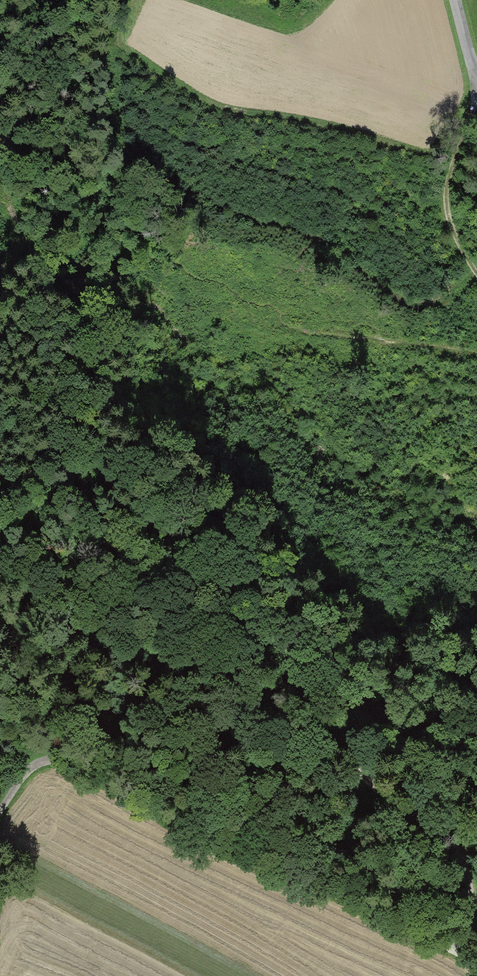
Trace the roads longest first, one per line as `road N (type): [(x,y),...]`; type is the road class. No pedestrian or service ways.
road 1 (track): [(0,814),(31,770),(60,762),(461,951),(468,930),(468,889),(453,838),(348,762),(104,471),(54,457),(0,513)]
road 2 (track): [(25,0),(68,169),(172,263),(268,326),(476,350)]
road 3 (track): [(0,409),(68,390),(127,398),(170,443),(476,631)]
road 4 (track): [(476,279),(445,203),(476,89)]

